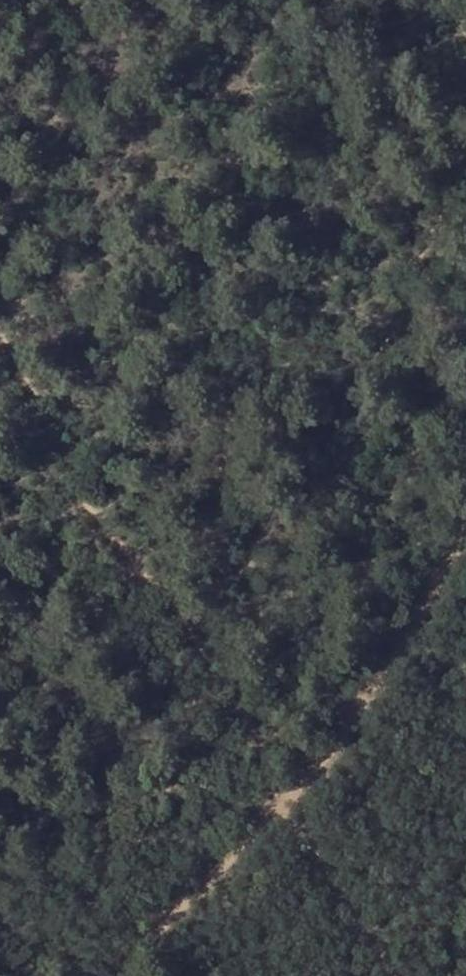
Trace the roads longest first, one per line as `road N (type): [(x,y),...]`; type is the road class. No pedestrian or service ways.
road 1 (track): [(391,975),(384,950),(288,800),(246,713),(77,489),(0,340)]
road 2 (track): [(465,535),(435,605),(342,747),(129,951),(114,975)]

